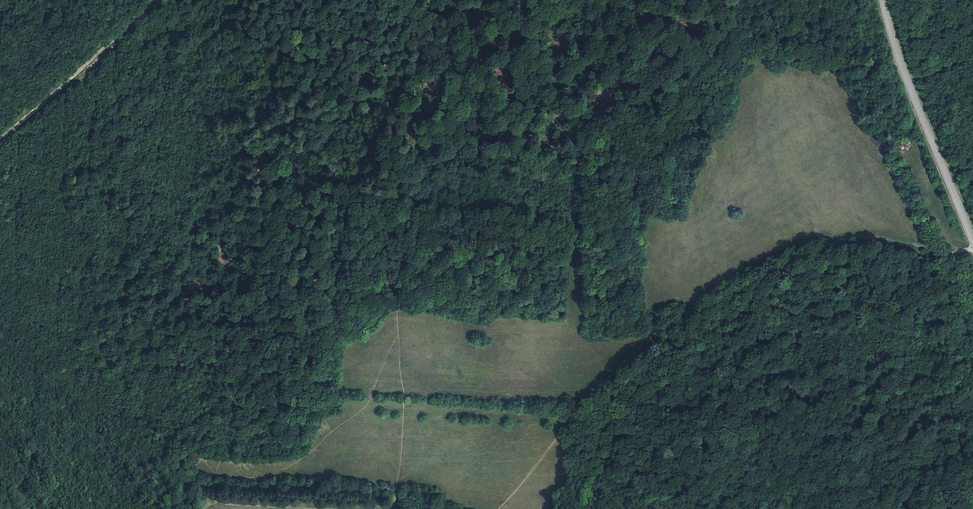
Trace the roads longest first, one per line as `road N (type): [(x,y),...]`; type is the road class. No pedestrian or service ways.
road 1 (unclassified): [(883,0),(972,241)]
road 2 (track): [(0,141),(158,0)]

